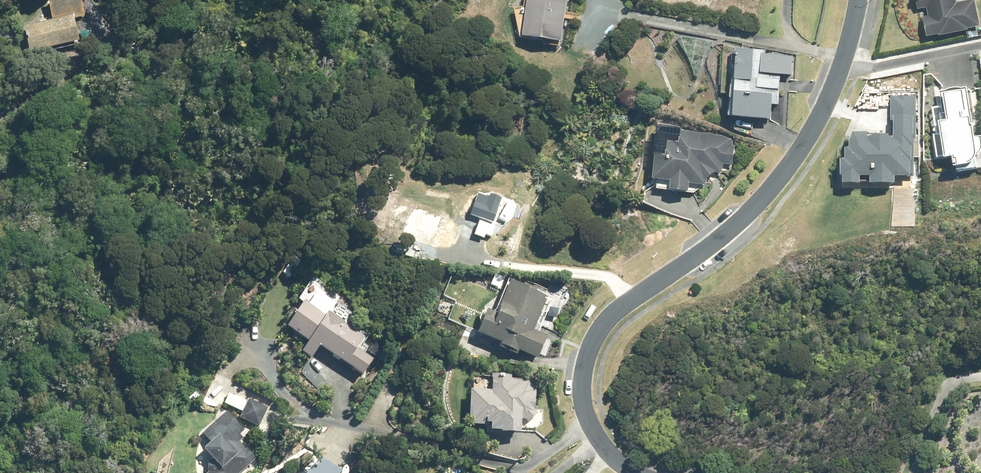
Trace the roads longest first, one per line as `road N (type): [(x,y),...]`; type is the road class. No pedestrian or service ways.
road 1 (residential): [(638,472),(618,462),(588,421),(588,349),(622,308),(711,245),(791,165),(837,79),(858,0)]

